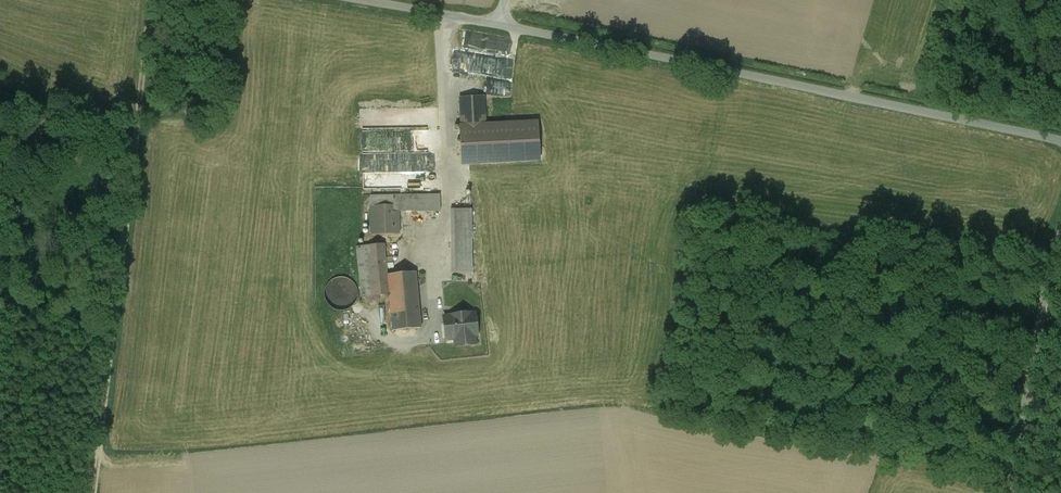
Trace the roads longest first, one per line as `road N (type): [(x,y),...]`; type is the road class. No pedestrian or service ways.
road 1 (unclassified): [(1060,141),(499,25)]
road 2 (track): [(152,0),(91,492)]
road 3 (unclassified): [(1013,492),(1060,238)]
road 4 (unclassified): [(499,25),(365,0)]

